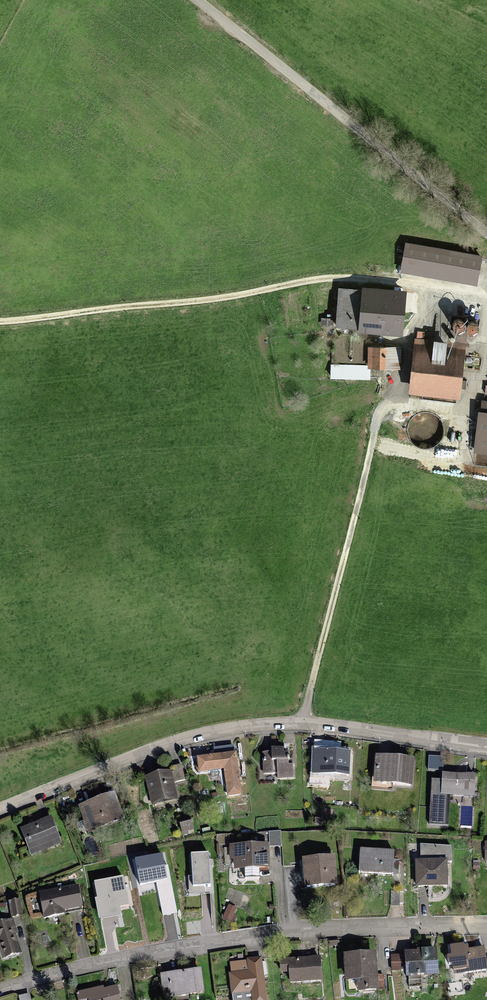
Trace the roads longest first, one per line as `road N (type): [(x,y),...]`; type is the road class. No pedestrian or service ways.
road 1 (residential): [(486,747),(254,725),(150,750),(0,809)]
road 2 (residential): [(0,989),(87,964),(283,932),(486,925)]
road 3 (track): [(300,725),(378,413),(407,364),(422,285)]
road 4 (track): [(422,285),(355,276),(246,296),(0,320)]
road 5 (unclassified): [(486,231),(205,0)]

